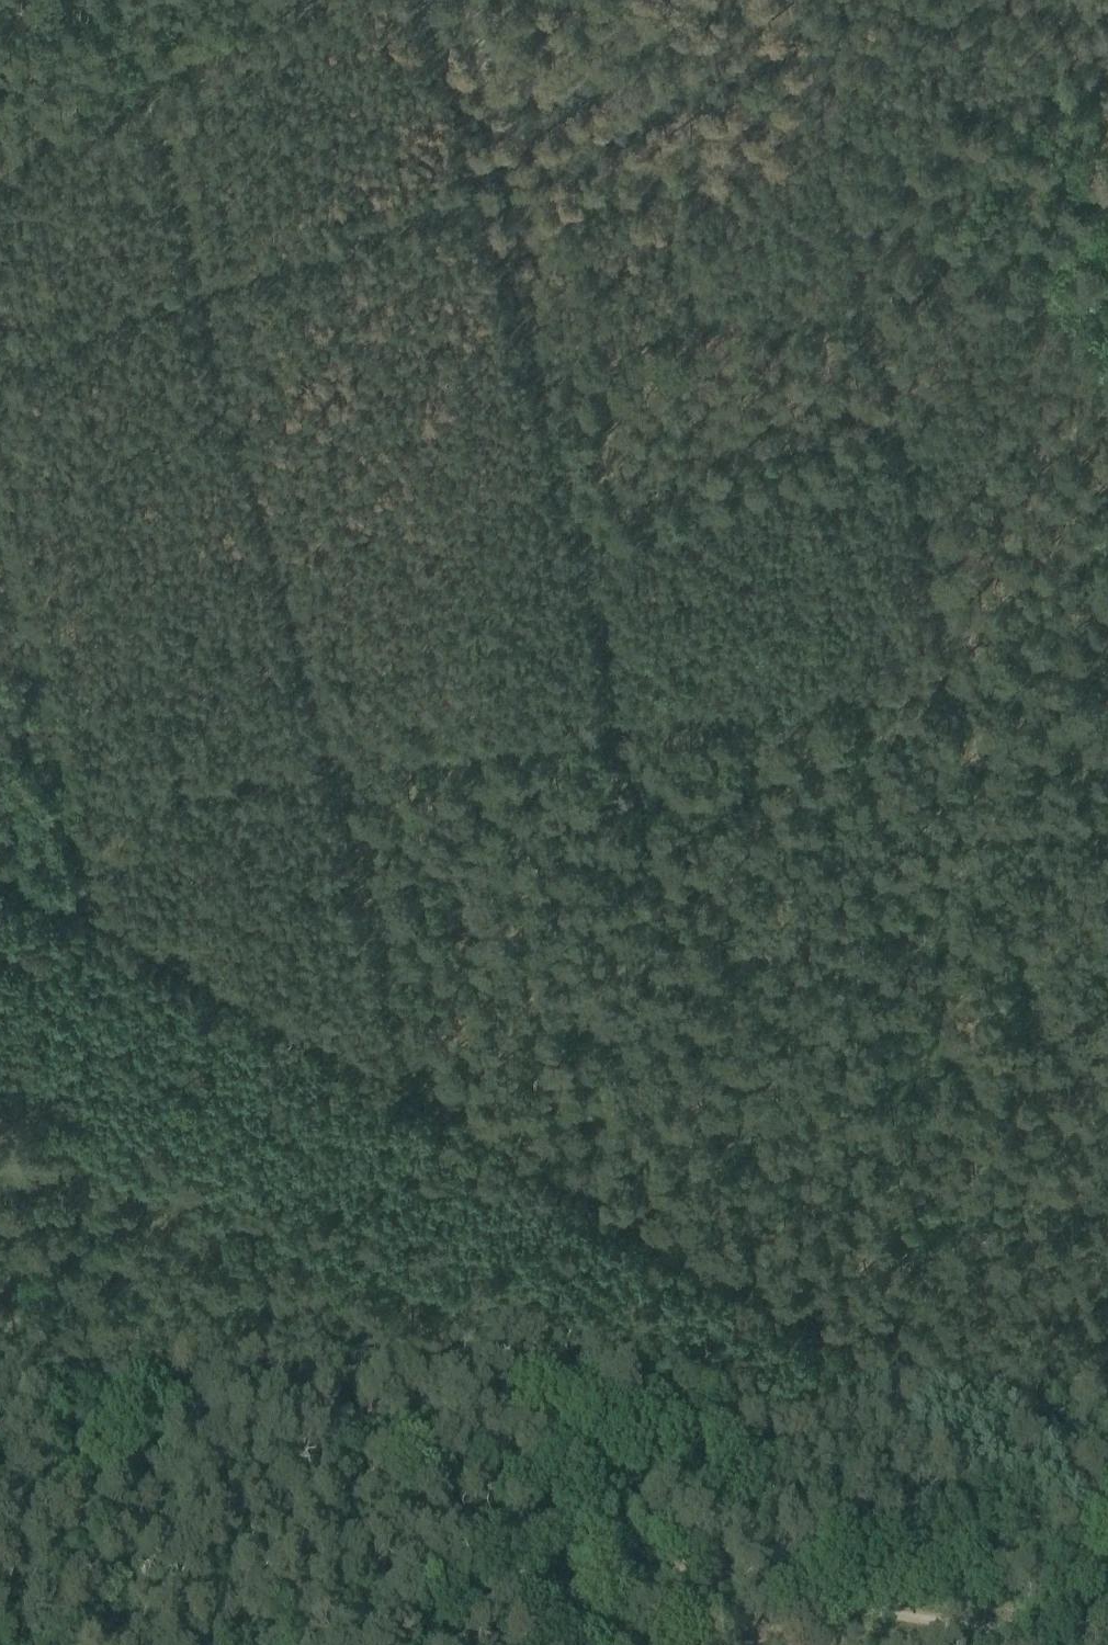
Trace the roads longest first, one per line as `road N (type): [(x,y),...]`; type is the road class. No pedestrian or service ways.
road 1 (track): [(1107,654),(331,761),(209,769),(160,795),(74,897)]
road 2 (track): [(520,1644),(532,1622),(570,1590),(639,1573),(684,1572),(938,1620),(1042,1629),(1107,1622)]

